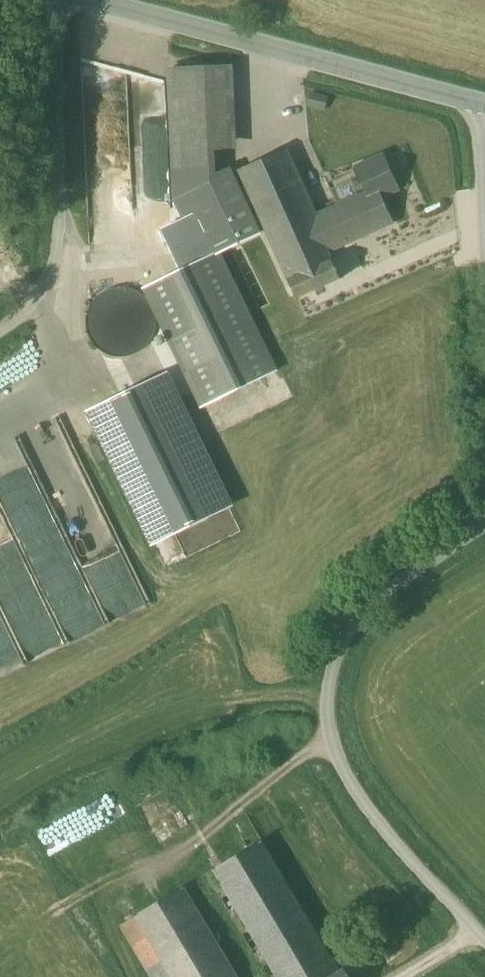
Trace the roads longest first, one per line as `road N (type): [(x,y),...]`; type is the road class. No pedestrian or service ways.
road 1 (unclassified): [(484,522),(349,626),(330,662),(323,711),(343,765),(484,924)]
road 2 (tertiary): [(484,105),(94,0)]
road 3 (unclassified): [(484,105),(484,243)]

